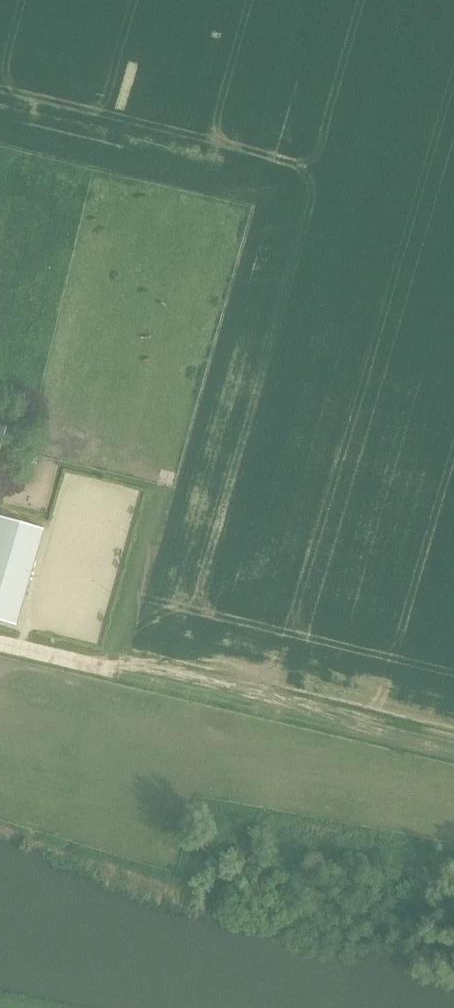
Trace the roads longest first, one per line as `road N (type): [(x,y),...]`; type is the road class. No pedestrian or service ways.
road 1 (track): [(453,746),(224,686),(113,670)]

